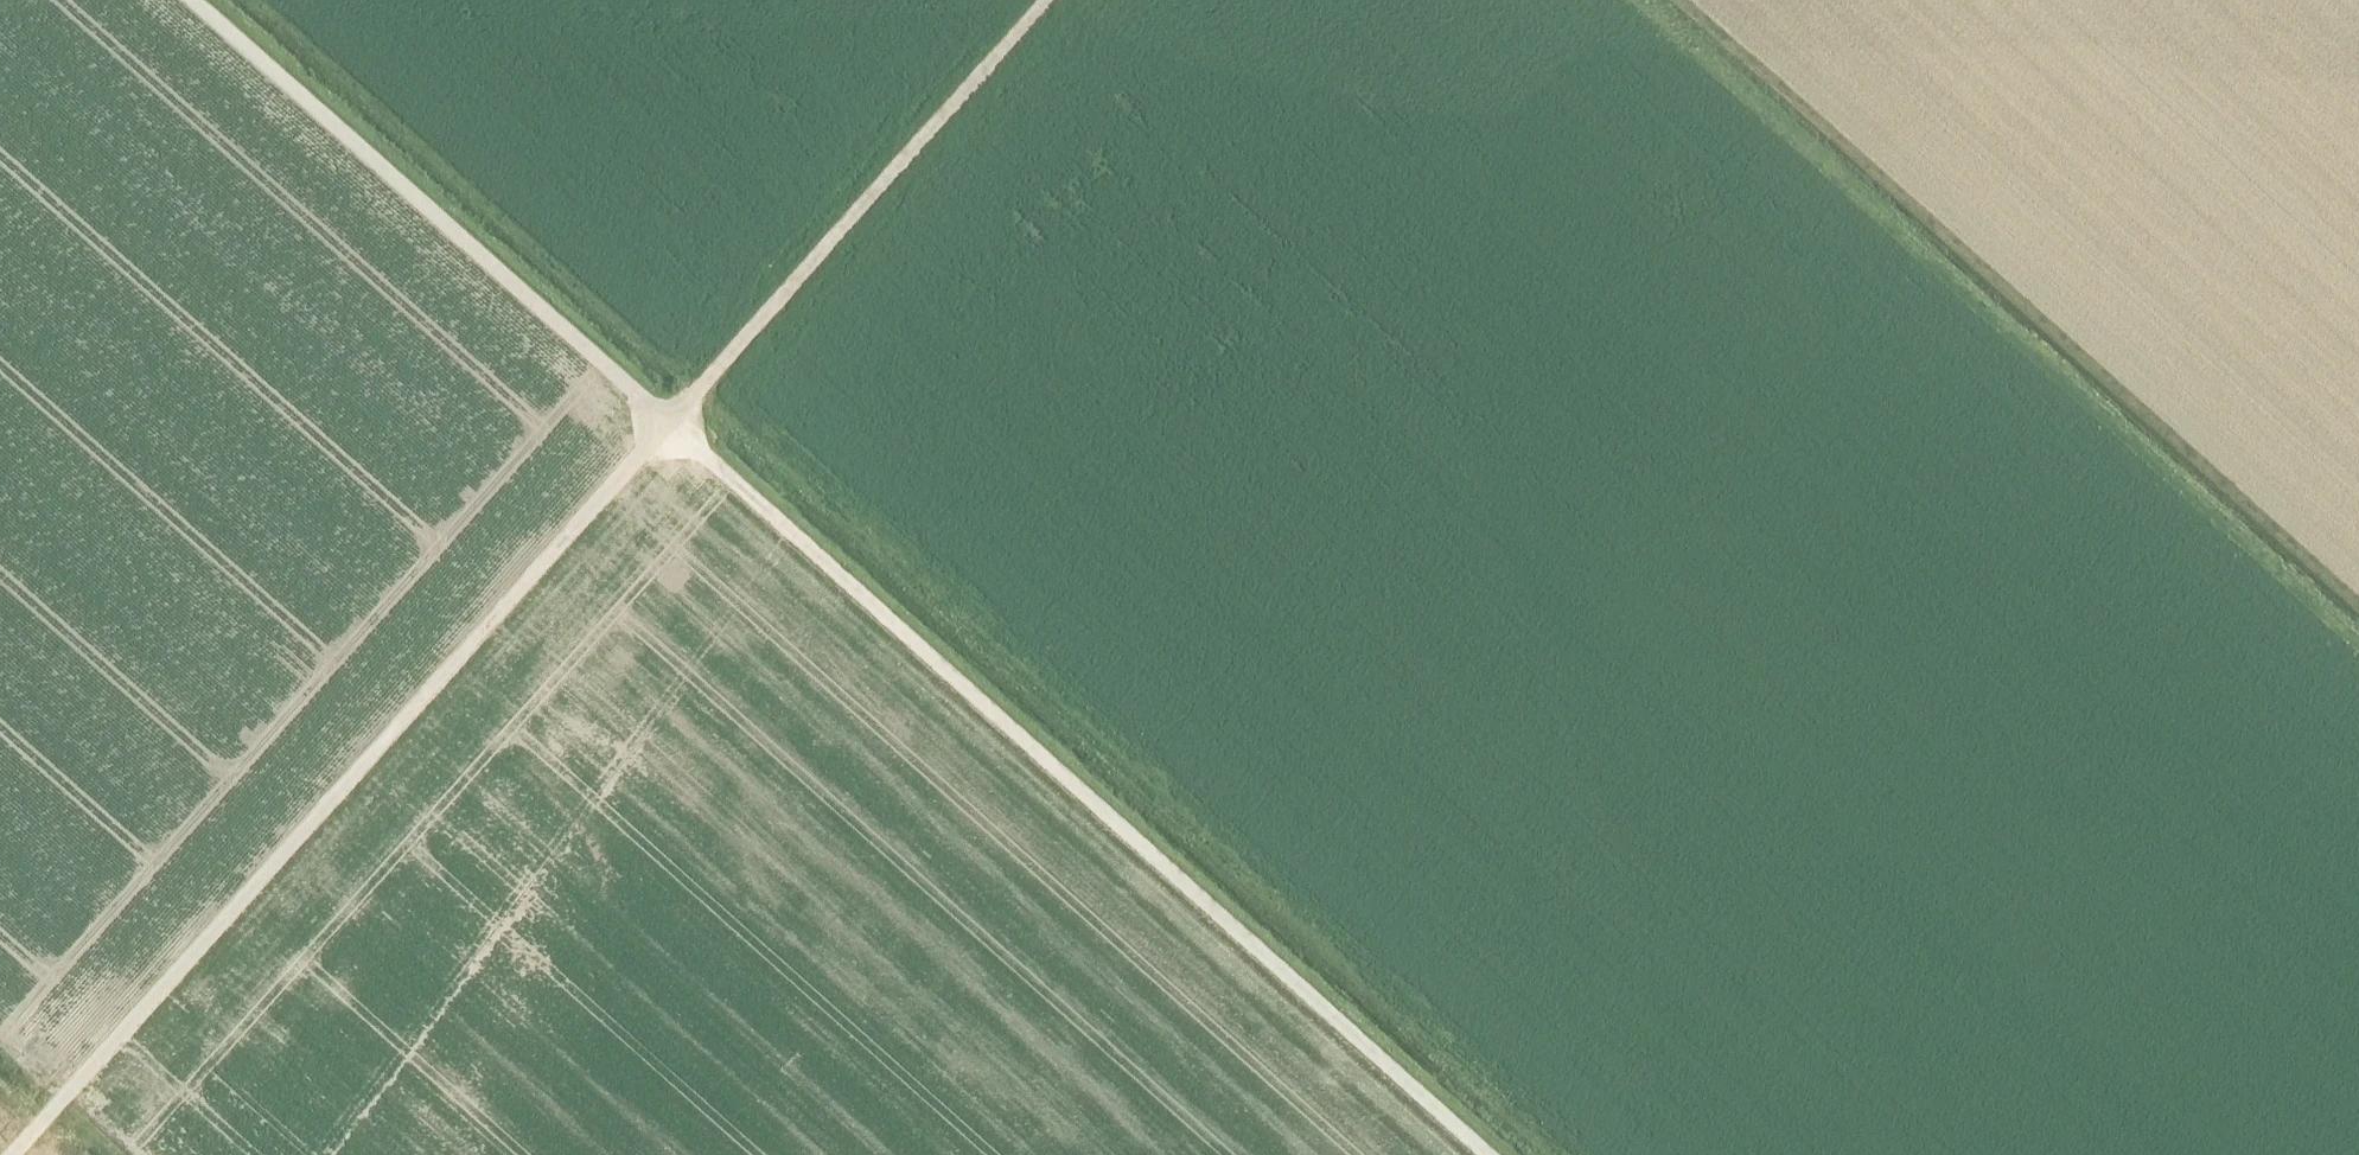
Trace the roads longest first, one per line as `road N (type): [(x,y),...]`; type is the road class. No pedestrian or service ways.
road 1 (track): [(15,1154),(1050,0)]
road 2 (track): [(666,427),(194,0)]

